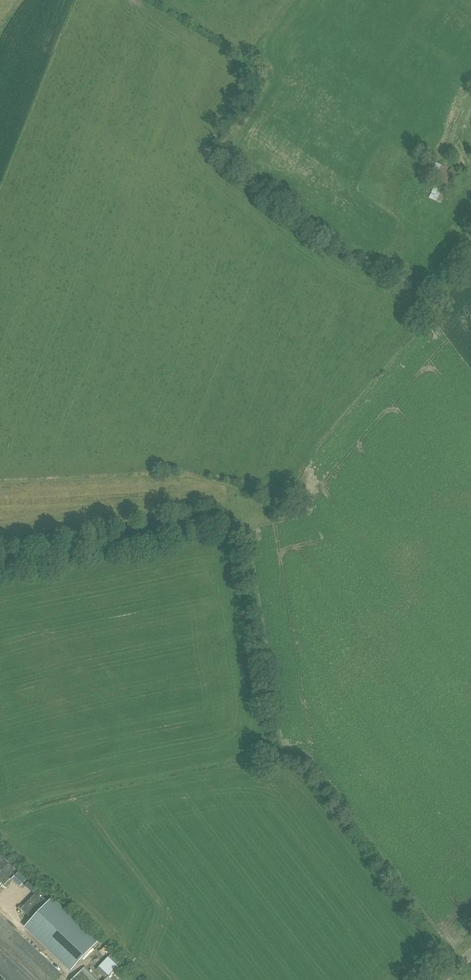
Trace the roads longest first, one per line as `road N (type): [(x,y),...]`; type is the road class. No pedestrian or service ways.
road 1 (track): [(247,515),(0,566)]

